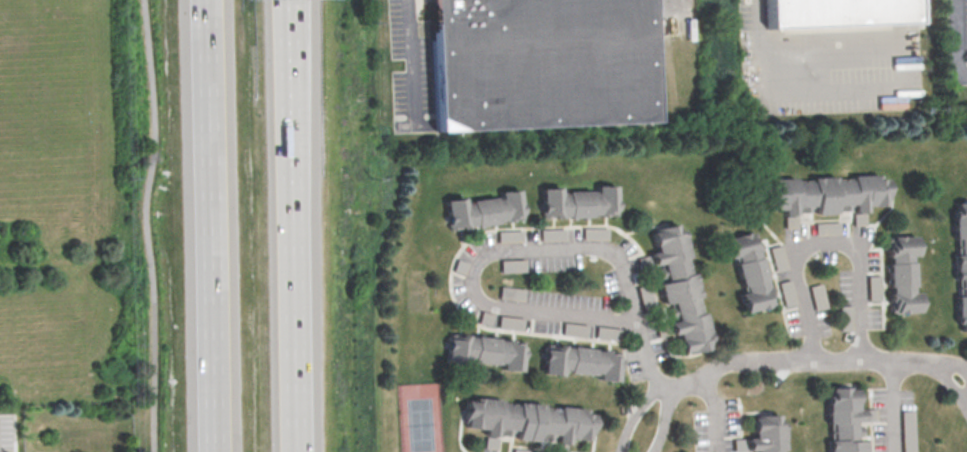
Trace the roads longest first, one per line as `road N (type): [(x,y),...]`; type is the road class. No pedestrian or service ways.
road 1 (motorway): [(207,0),(213,451)]
road 2 (motorway): [(294,451),(292,0)]
road 3 (residential): [(923,360),(771,360),(666,390)]

